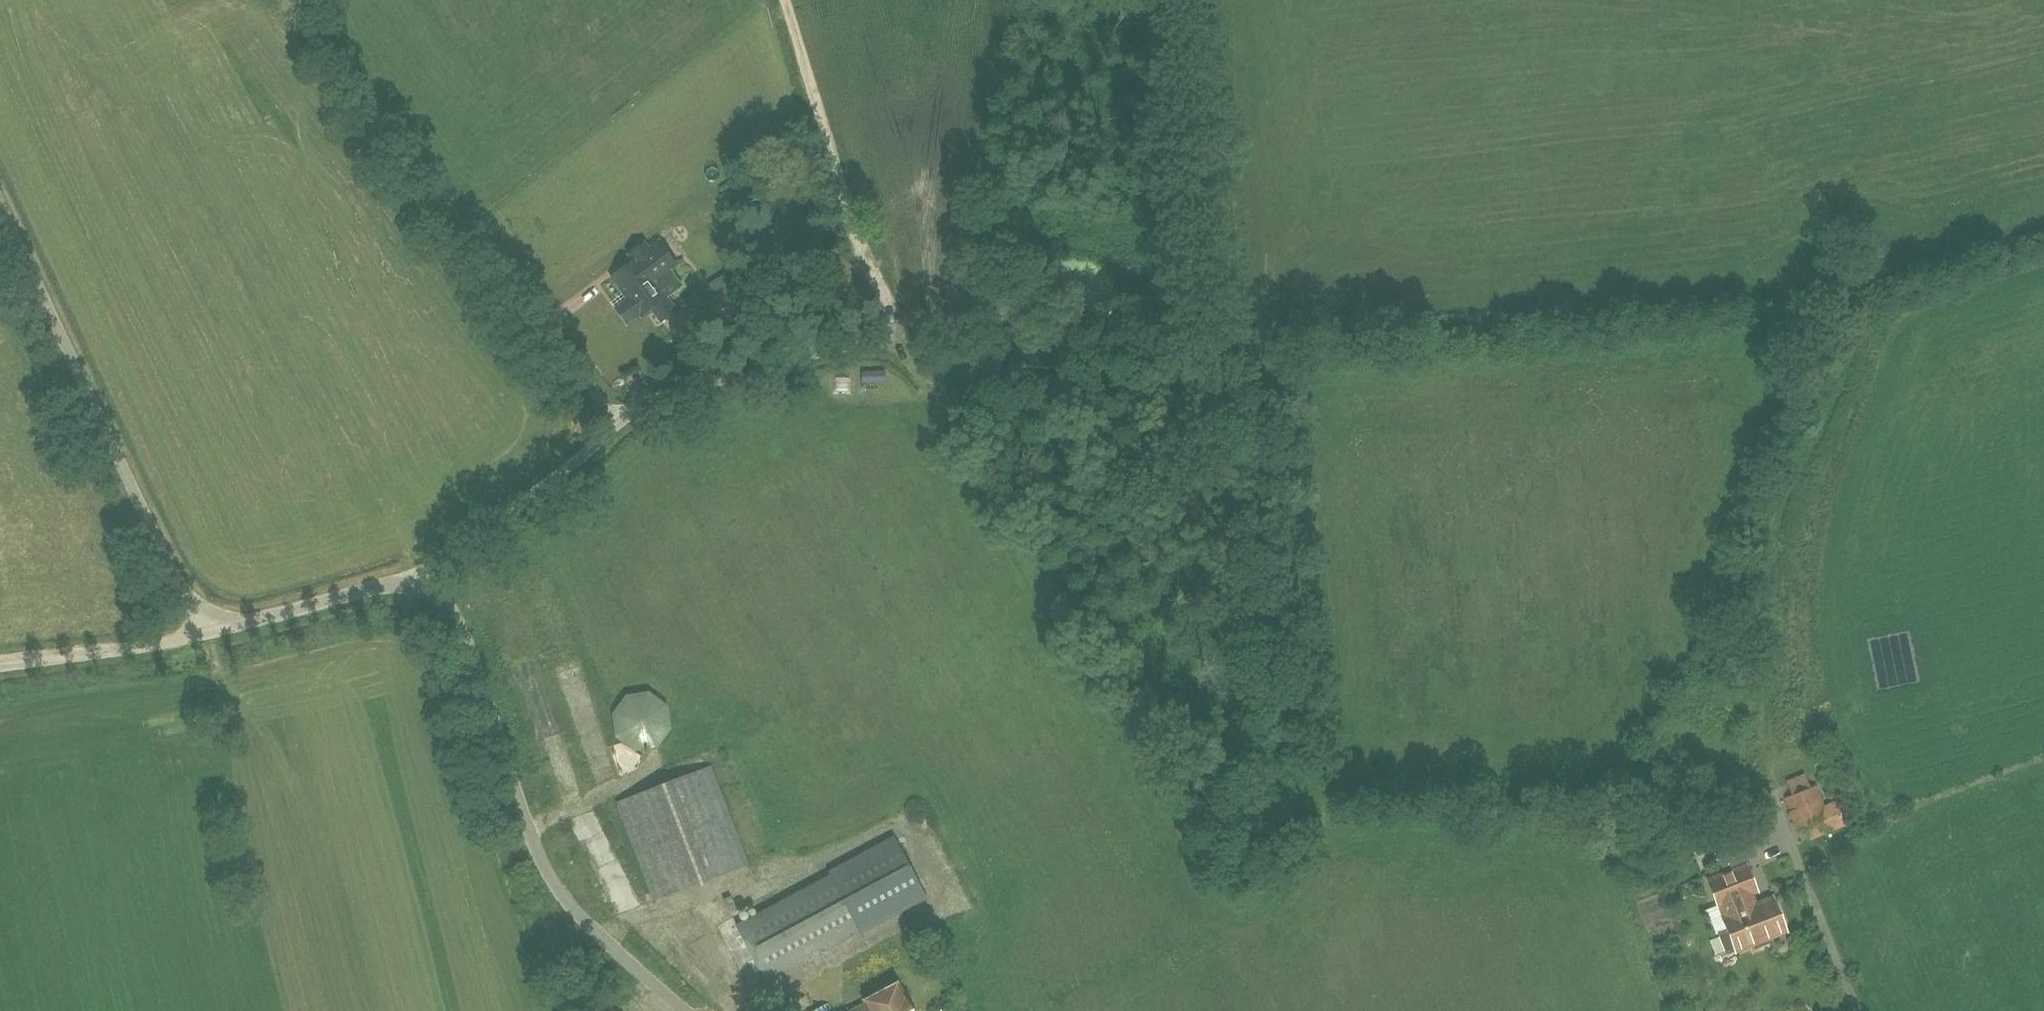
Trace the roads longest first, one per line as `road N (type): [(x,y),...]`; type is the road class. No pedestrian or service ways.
road 1 (unclassified): [(431,564),(498,522),(616,419),(300,15)]
road 2 (unclassified): [(431,564),(333,603),(201,630),(0,213)]
road 3 (track): [(616,419),(884,332),(774,0)]
road 4 (unclassified): [(691,1010),(645,975),(545,857),(431,564)]
road 5 (track): [(0,660),(201,630)]

